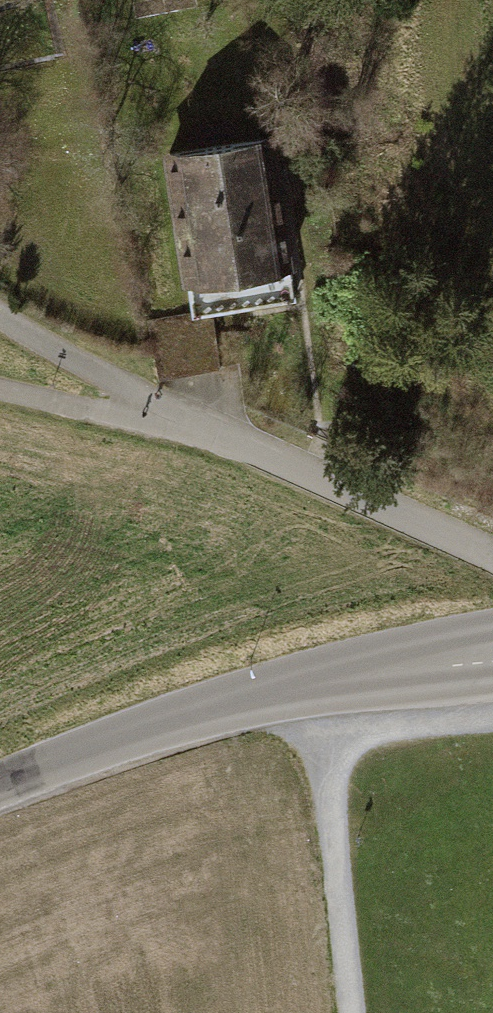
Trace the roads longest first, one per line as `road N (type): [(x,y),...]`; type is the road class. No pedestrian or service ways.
road 1 (track): [(0,393),(159,416),(221,434),(492,557)]
road 2 (tertiary): [(0,782),(103,738),(492,657)]
road 3 (track): [(0,314),(113,378),(159,416)]

